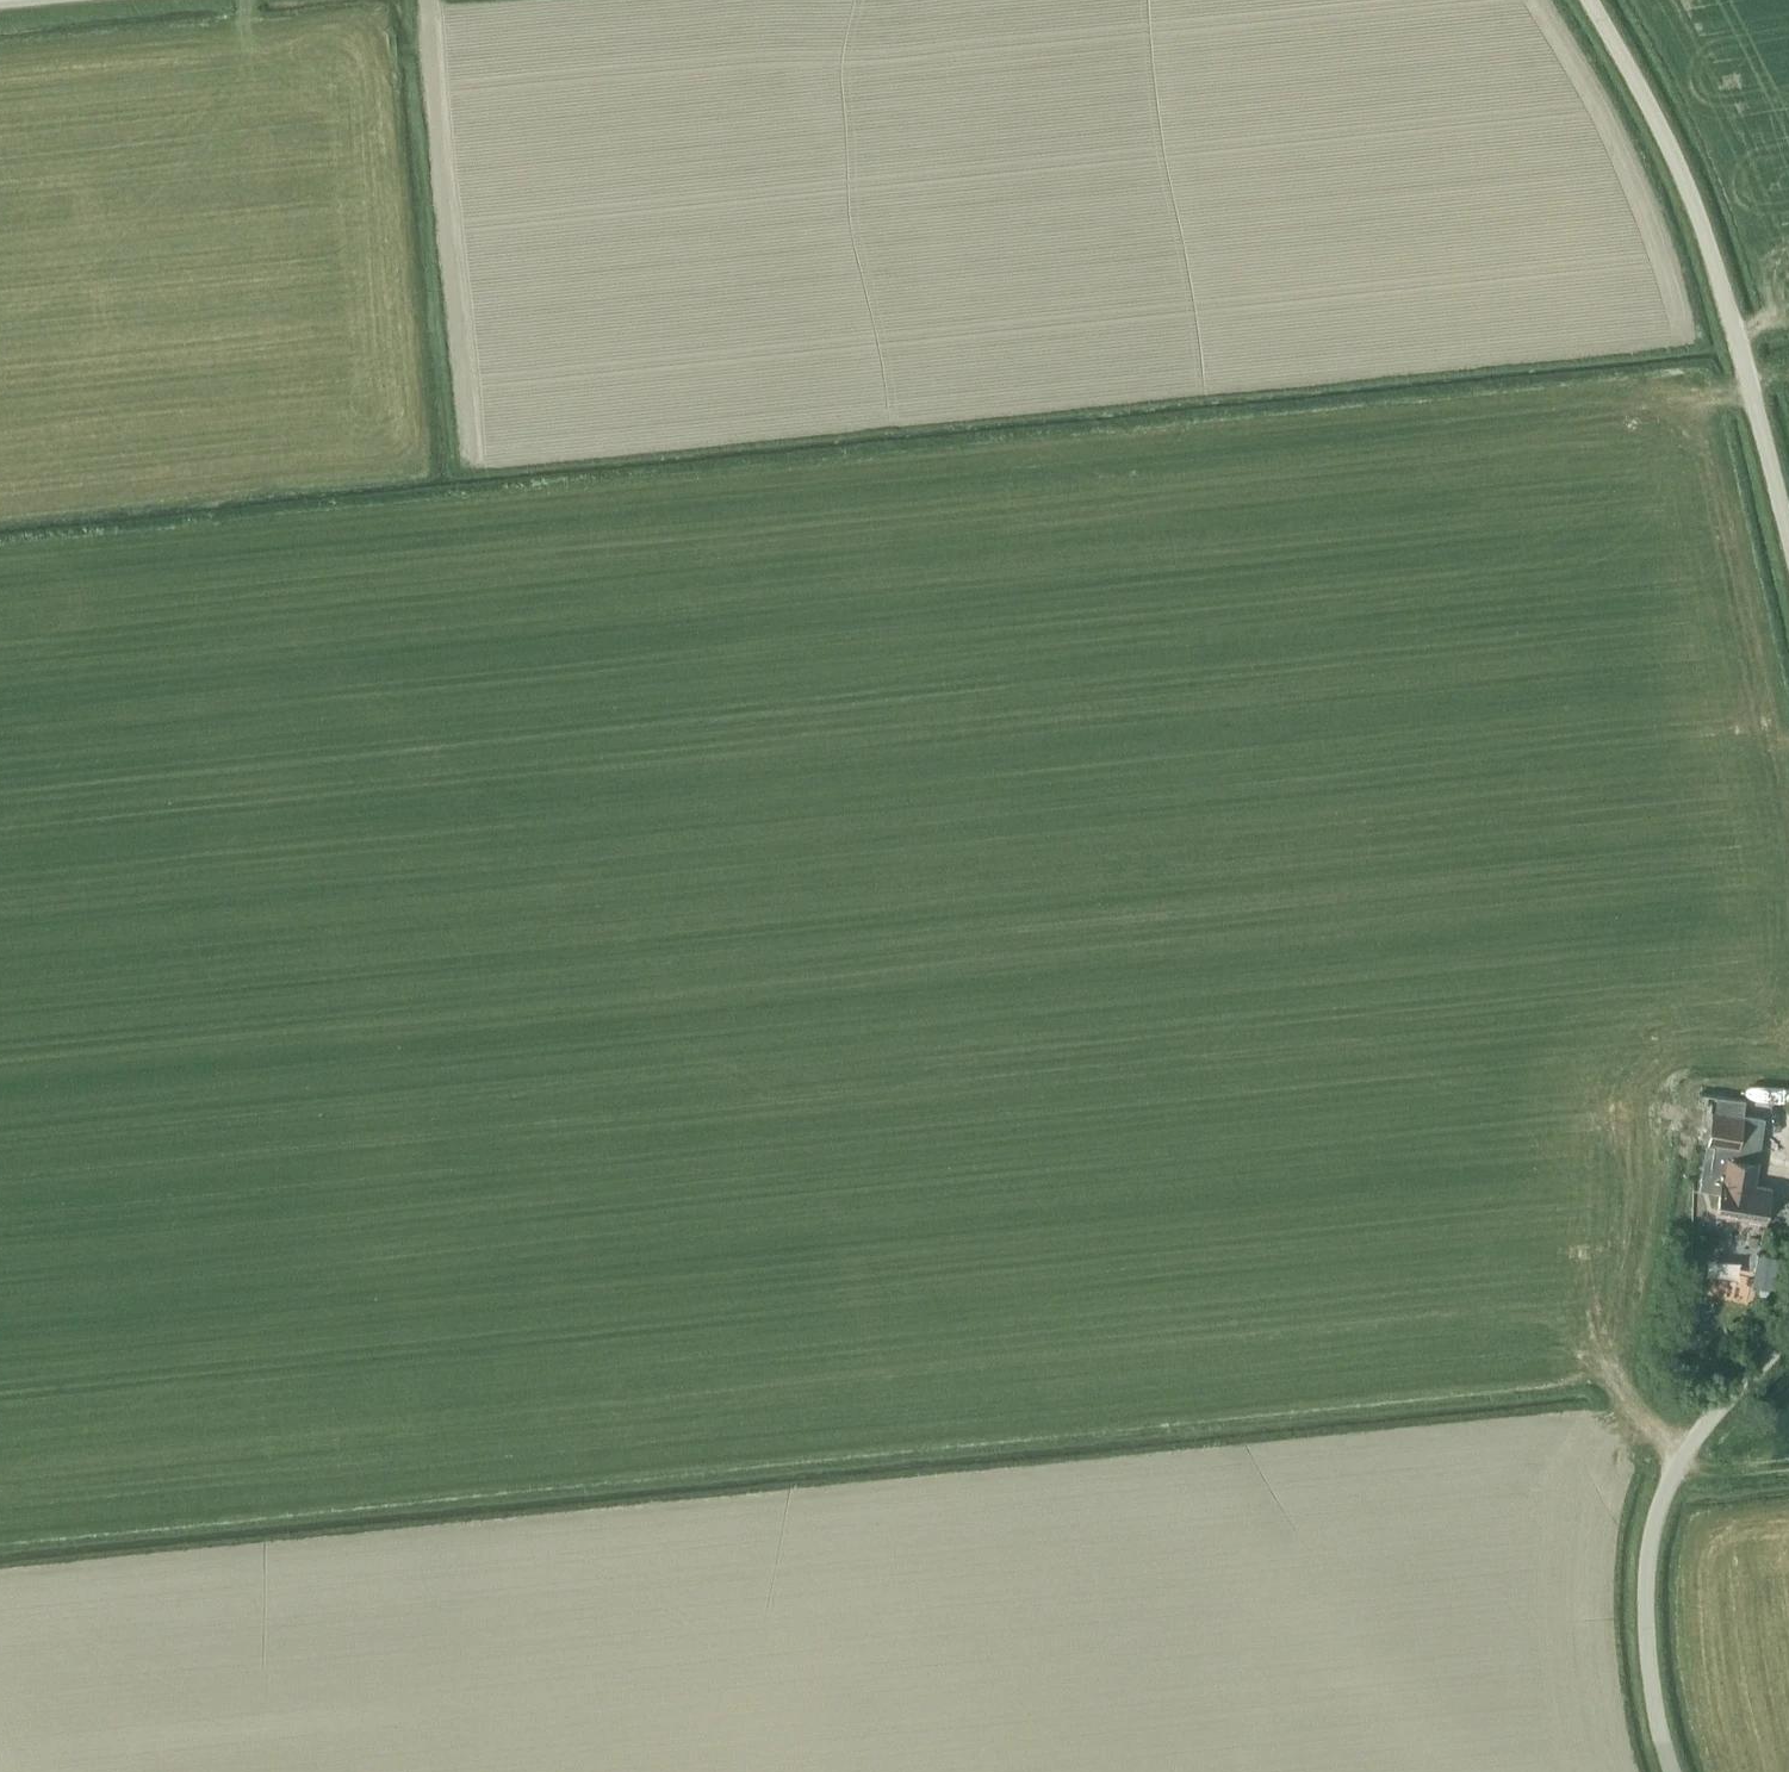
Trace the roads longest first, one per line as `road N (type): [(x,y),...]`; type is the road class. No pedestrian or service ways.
road 1 (unclassified): [(1788,529),(1713,249),(1679,164),(1591,0)]
road 2 (unclassified): [(1671,1771),(1646,1608),(1659,1507),(1709,1421),(1788,1331)]

